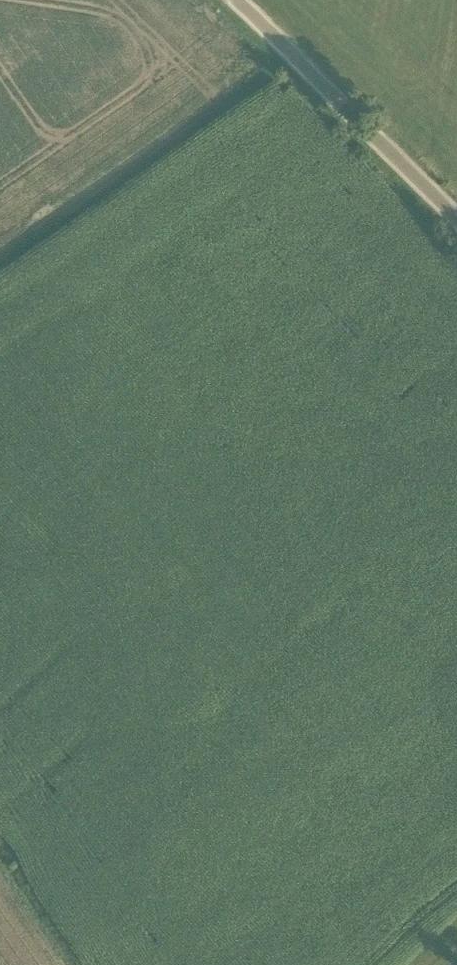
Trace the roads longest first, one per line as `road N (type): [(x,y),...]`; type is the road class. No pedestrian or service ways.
road 1 (unclassified): [(456,224),(231,0)]

